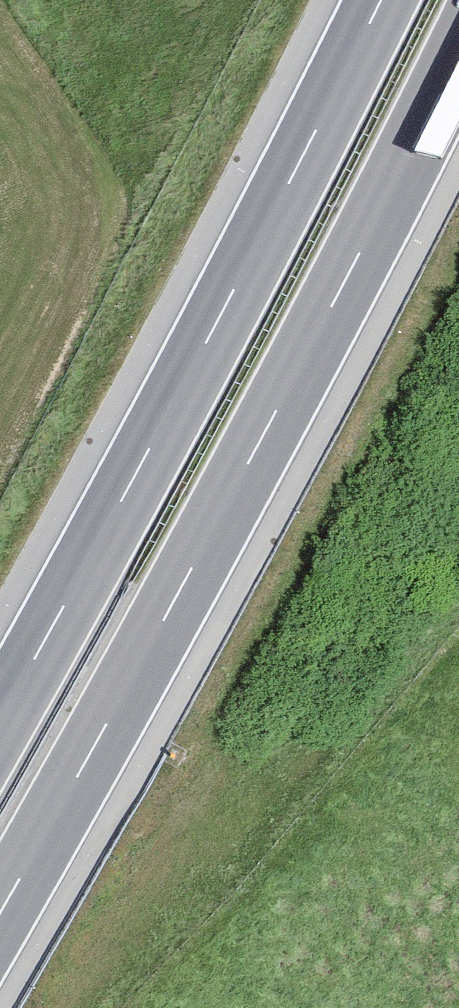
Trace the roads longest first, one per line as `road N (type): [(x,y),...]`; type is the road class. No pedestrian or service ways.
road 1 (motorway): [(0,920),(264,438),(458,58)]
road 2 (motorway): [(385,0),(0,717)]

